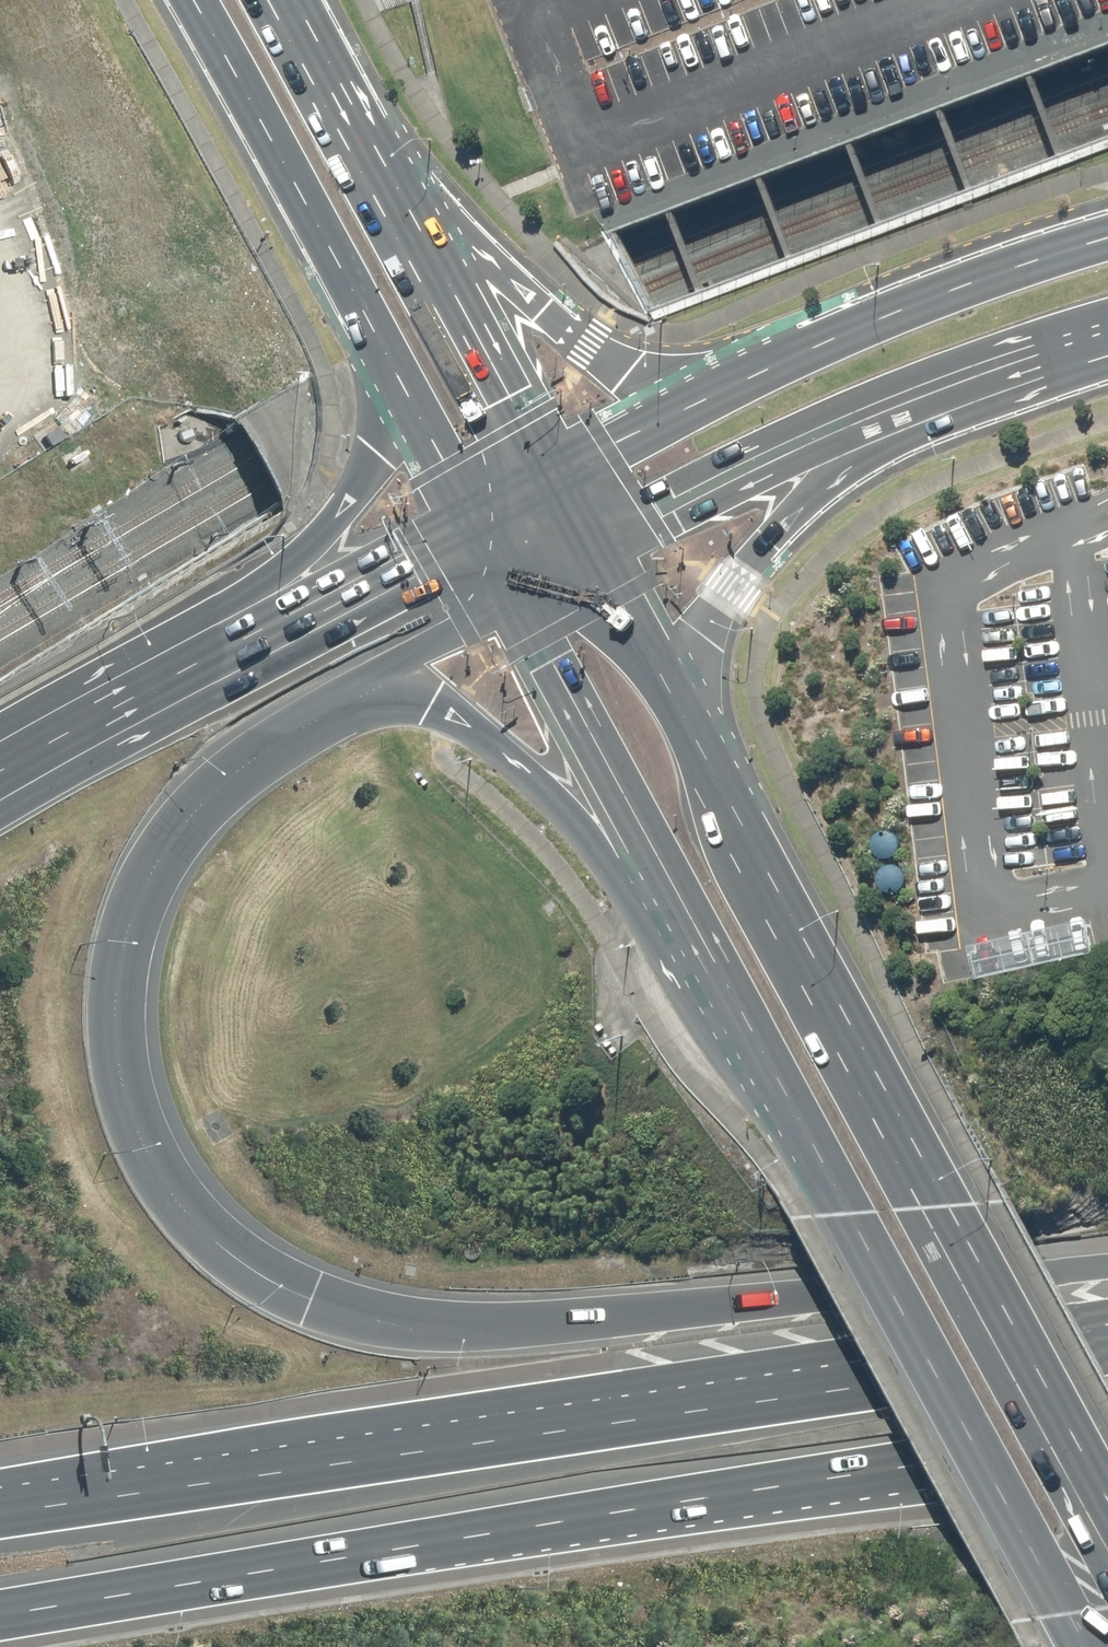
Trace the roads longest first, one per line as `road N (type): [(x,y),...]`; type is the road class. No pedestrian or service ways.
road 1 (motorway): [(356,695),(194,812),(149,879),(121,965),(121,1083),(150,1166),(210,1238),(247,1268),(312,1304),(365,1320),(474,1329),(1107,1267)]
road 2 (motorway): [(1107,1439),(0,1614)]
road 3 (motorway): [(0,1514),(1107,1348)]
road 4 (secondary): [(682,715),(934,1206),(1107,1515)]
road 5 (secondary): [(1085,1646),(653,878)]
road 6 (secondary): [(399,376),(191,0)]
road 7 (primary): [(709,393),(965,286),(1107,239)]
road 8 (primary): [(932,408),(811,502),(726,591),(700,635),(682,715)]
road 9 (primary): [(932,408),(734,487),(596,556)]
road 10 (motorway): [(191,668),(348,503),(376,454),(399,376)]
road 11 (motorway): [(653,878),(489,741),(430,706),(356,695)]
road 12 (secondary): [(426,235),(627,370),(709,393)]
road 13 (motorway): [(191,668),(472,518)]
road 14 (secondary): [(653,878),(516,600)]
road 15 (secondary): [(293,0),(426,235)]
road 16 (secondary): [(426,235),(551,473)]
road 17 (motorway): [(0,773),(191,668)]
road 18 (motorway): [(516,600),(356,695)]
road 19 (primary): [(1107,356),(932,408)]
road 20 (secondary): [(596,556),(682,715)]
road 21 (primary): [(551,473),(709,393)]
road 22 (secondary): [(472,518),(399,376)]

